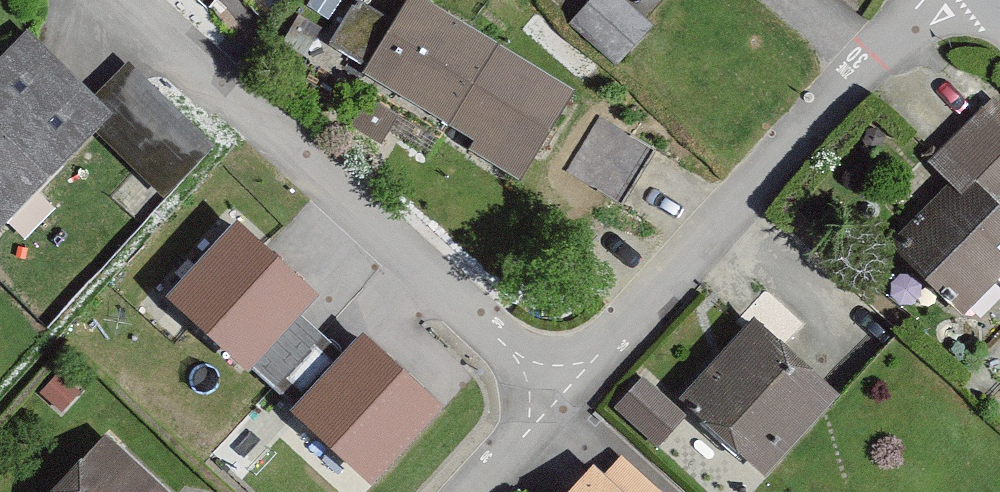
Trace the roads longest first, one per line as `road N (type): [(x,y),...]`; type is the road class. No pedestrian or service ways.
road 1 (residential): [(131,0),(562,387)]
road 2 (residential): [(937,0),(562,387)]
road 3 (residential): [(562,387),(472,491)]

